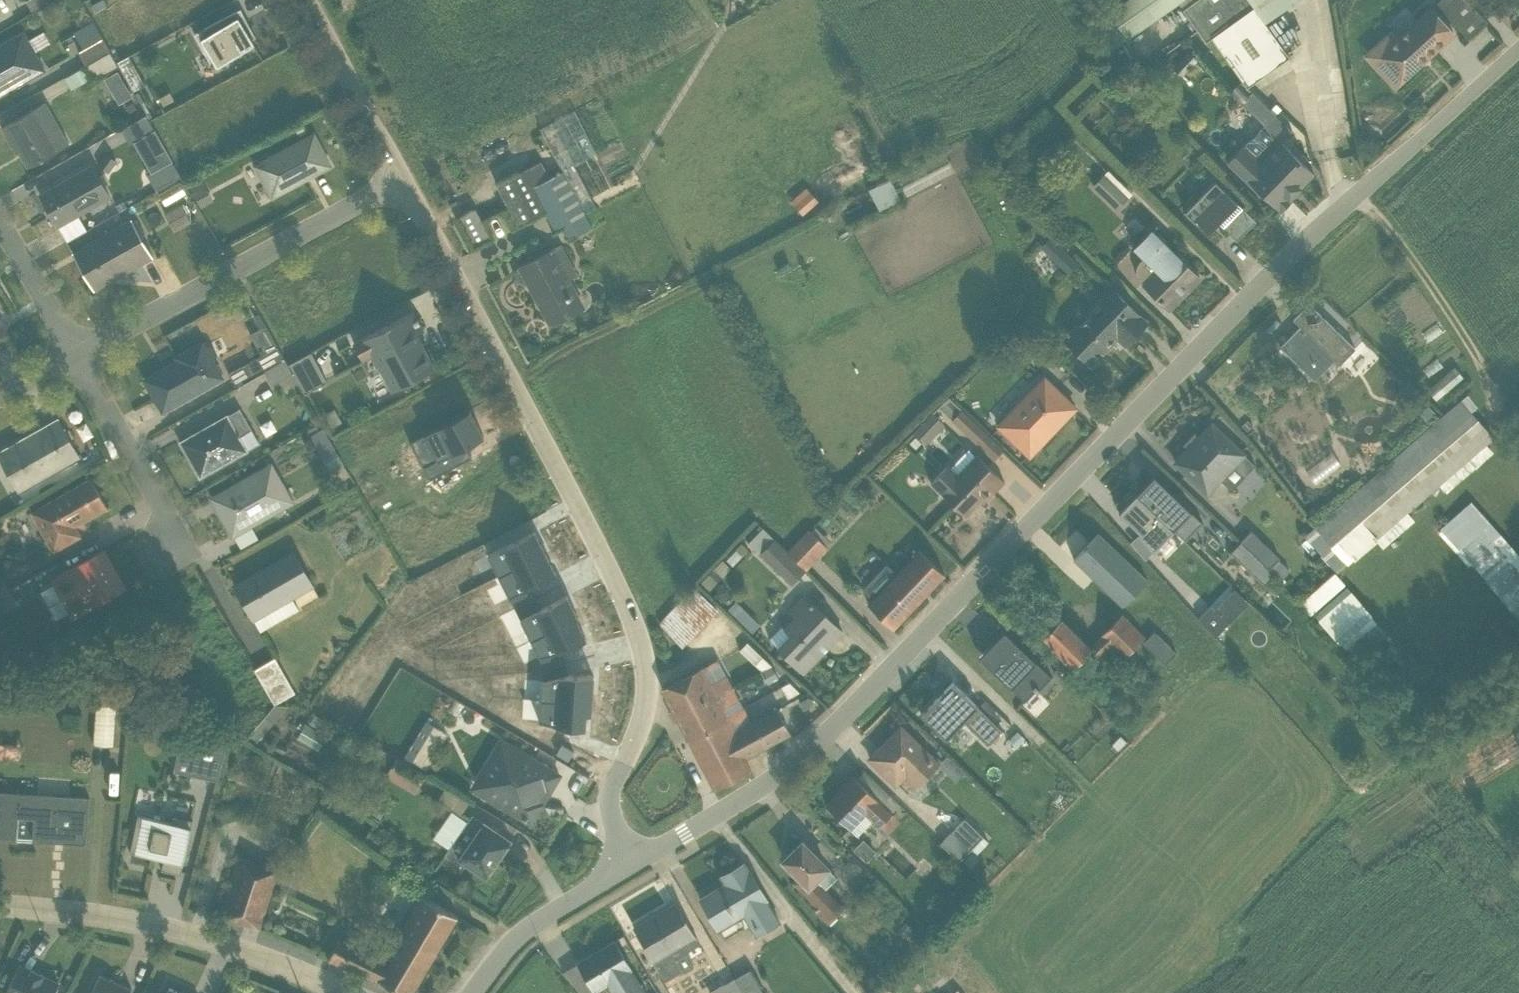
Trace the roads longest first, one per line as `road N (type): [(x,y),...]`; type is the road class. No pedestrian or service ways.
road 1 (unclassified): [(1518,46),(1361,186),(792,760),(630,862)]
road 2 (residential): [(403,180),(534,426),(642,652),(643,721),(615,780),(612,813),(630,862)]
road 3 (residential): [(77,358),(403,180)]
road 4 (residential): [(0,906),(91,914),(270,957),(352,992)]
road 5 (residential): [(77,358),(192,559)]
road 6 (unclassified): [(630,862),(522,928),(472,992)]
road 7 (residential): [(310,0),(403,180)]
road 8 (residential): [(77,358),(0,221)]

